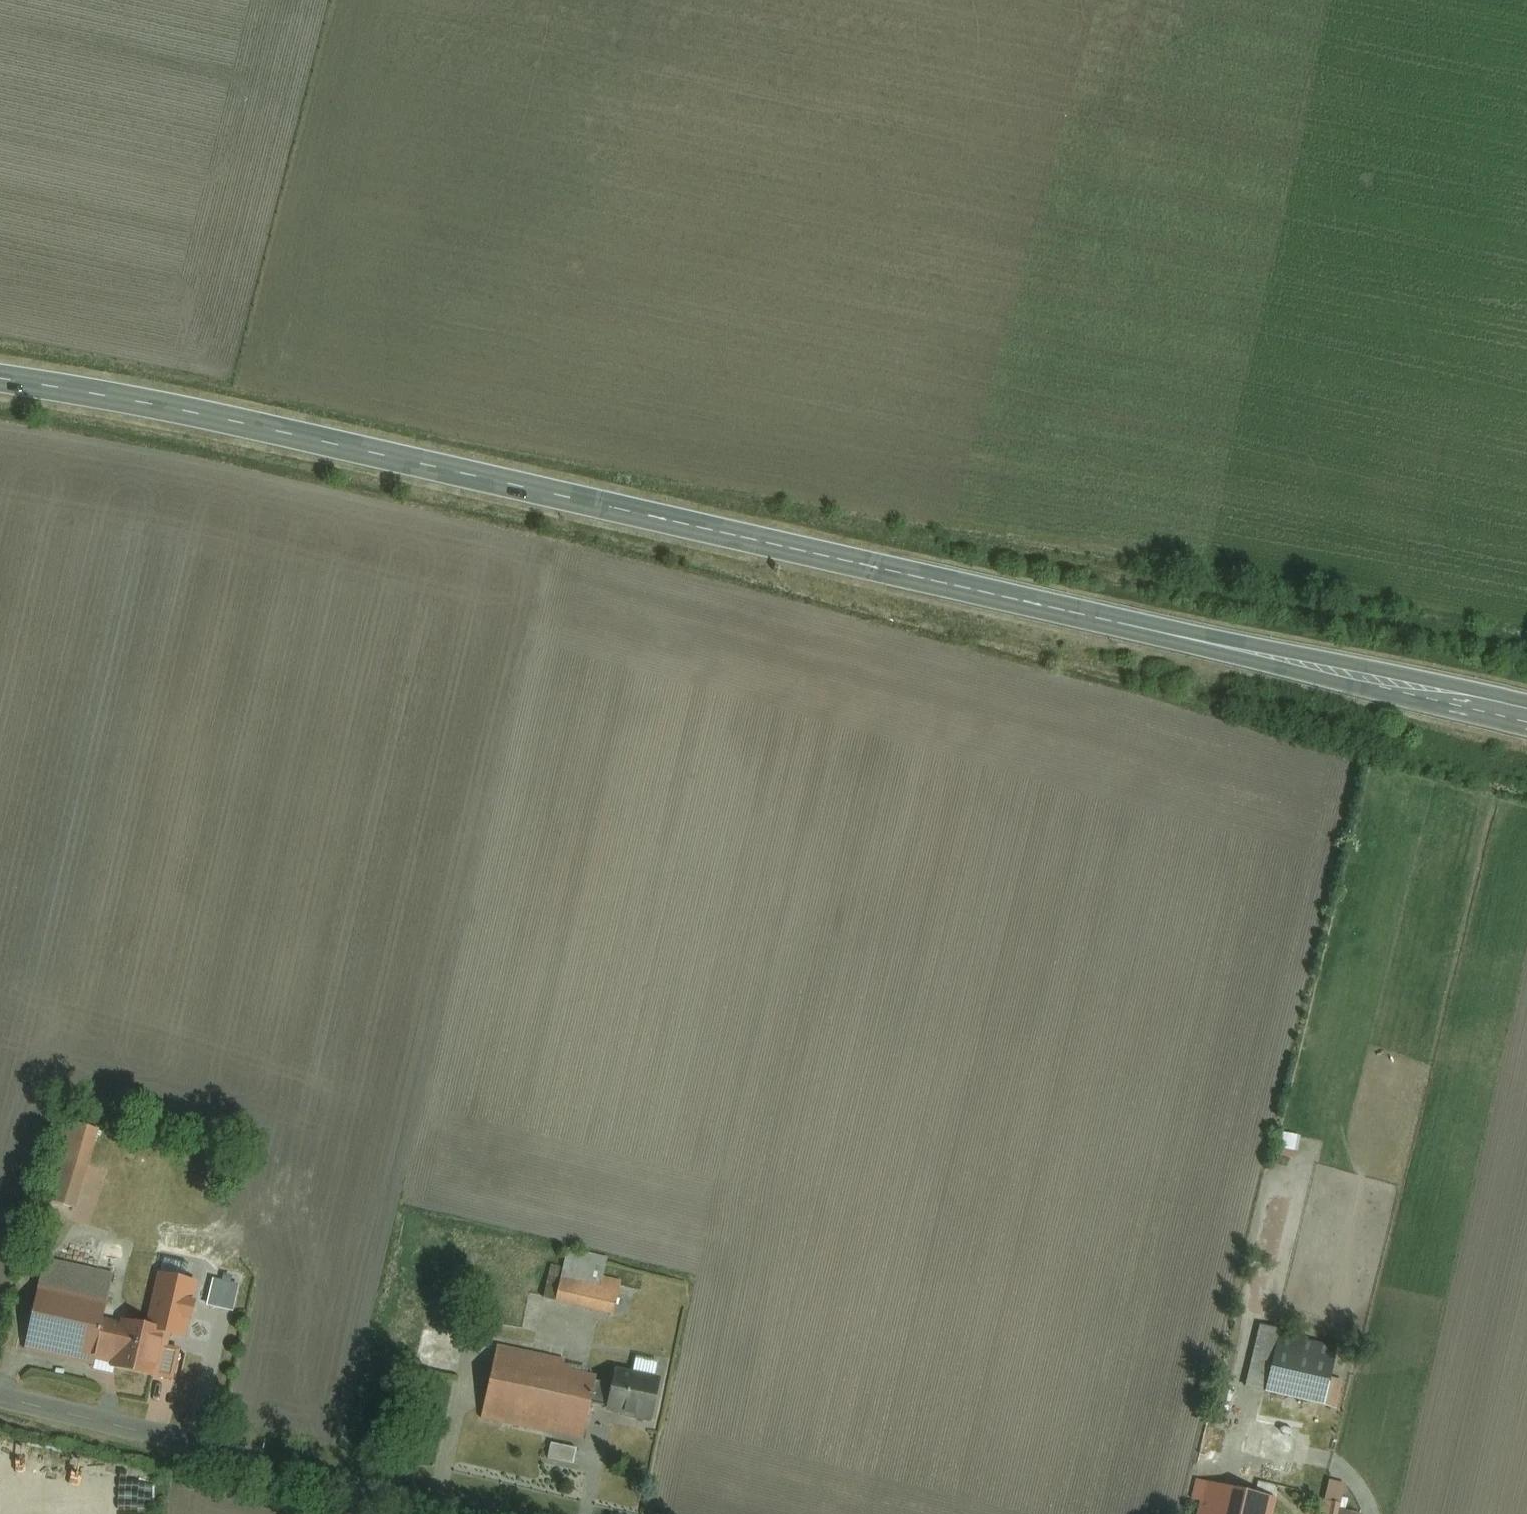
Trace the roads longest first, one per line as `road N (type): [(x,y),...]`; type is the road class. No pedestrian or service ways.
road 1 (secondary): [(1526,718),(177,409),(0,380)]
road 2 (unclassified): [(0,1395),(497,1513)]

